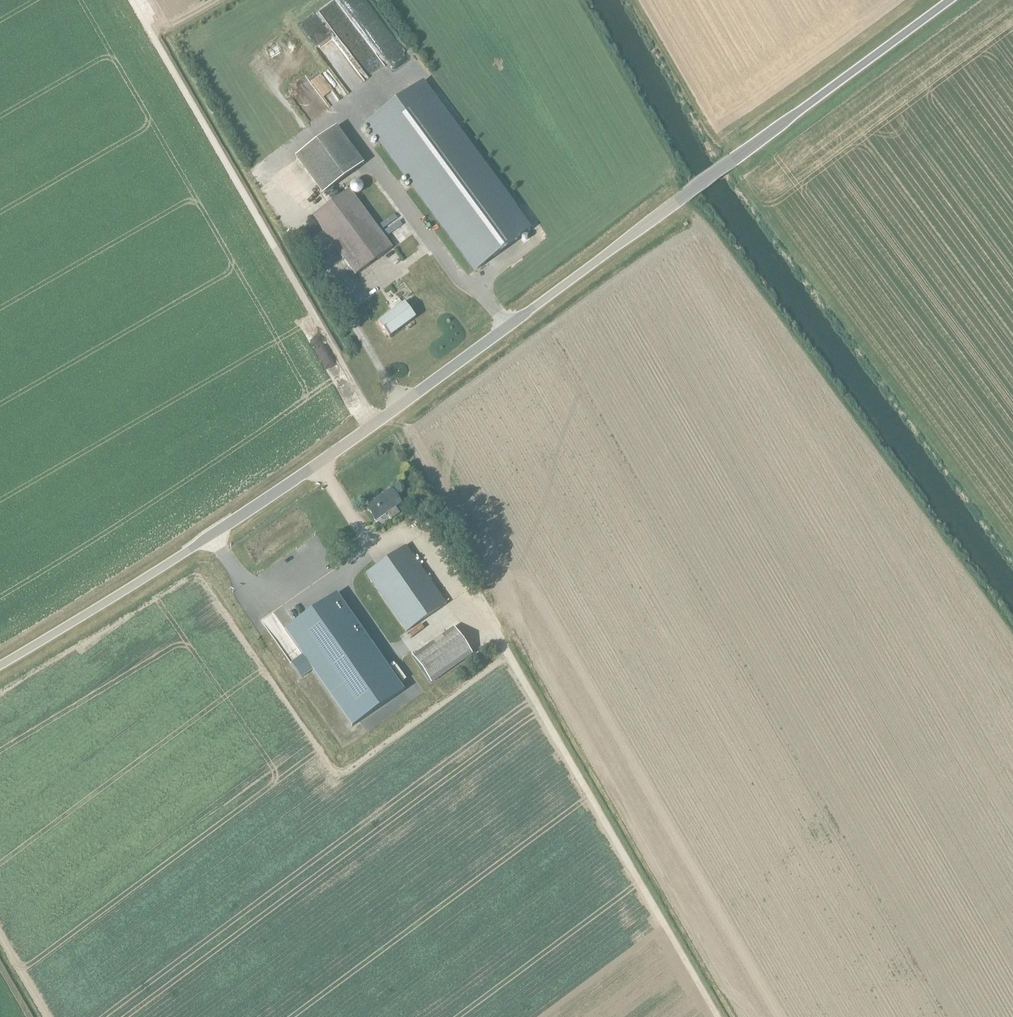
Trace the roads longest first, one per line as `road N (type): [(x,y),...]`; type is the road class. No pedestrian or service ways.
road 1 (unclassified): [(0,668),(317,465),(947,0)]

